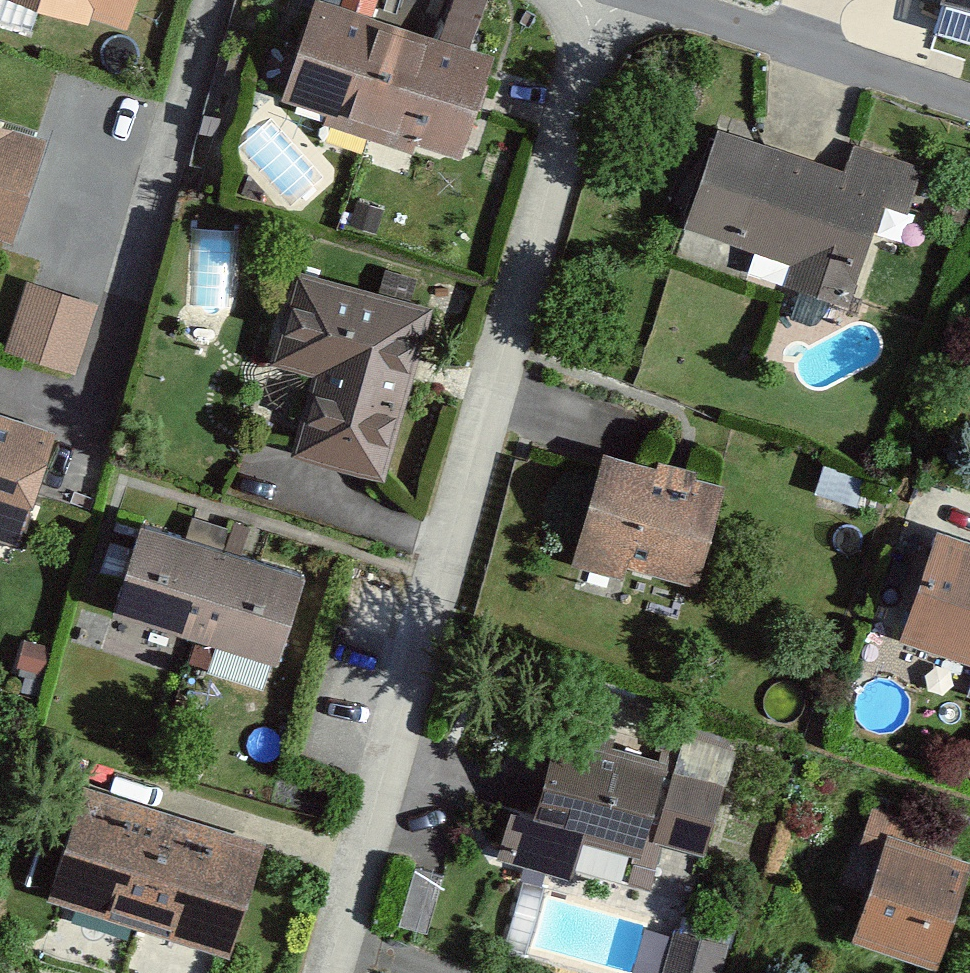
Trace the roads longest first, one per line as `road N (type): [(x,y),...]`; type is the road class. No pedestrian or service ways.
road 1 (residential): [(598,0),(327,972)]
road 2 (residential): [(623,0),(969,106)]

